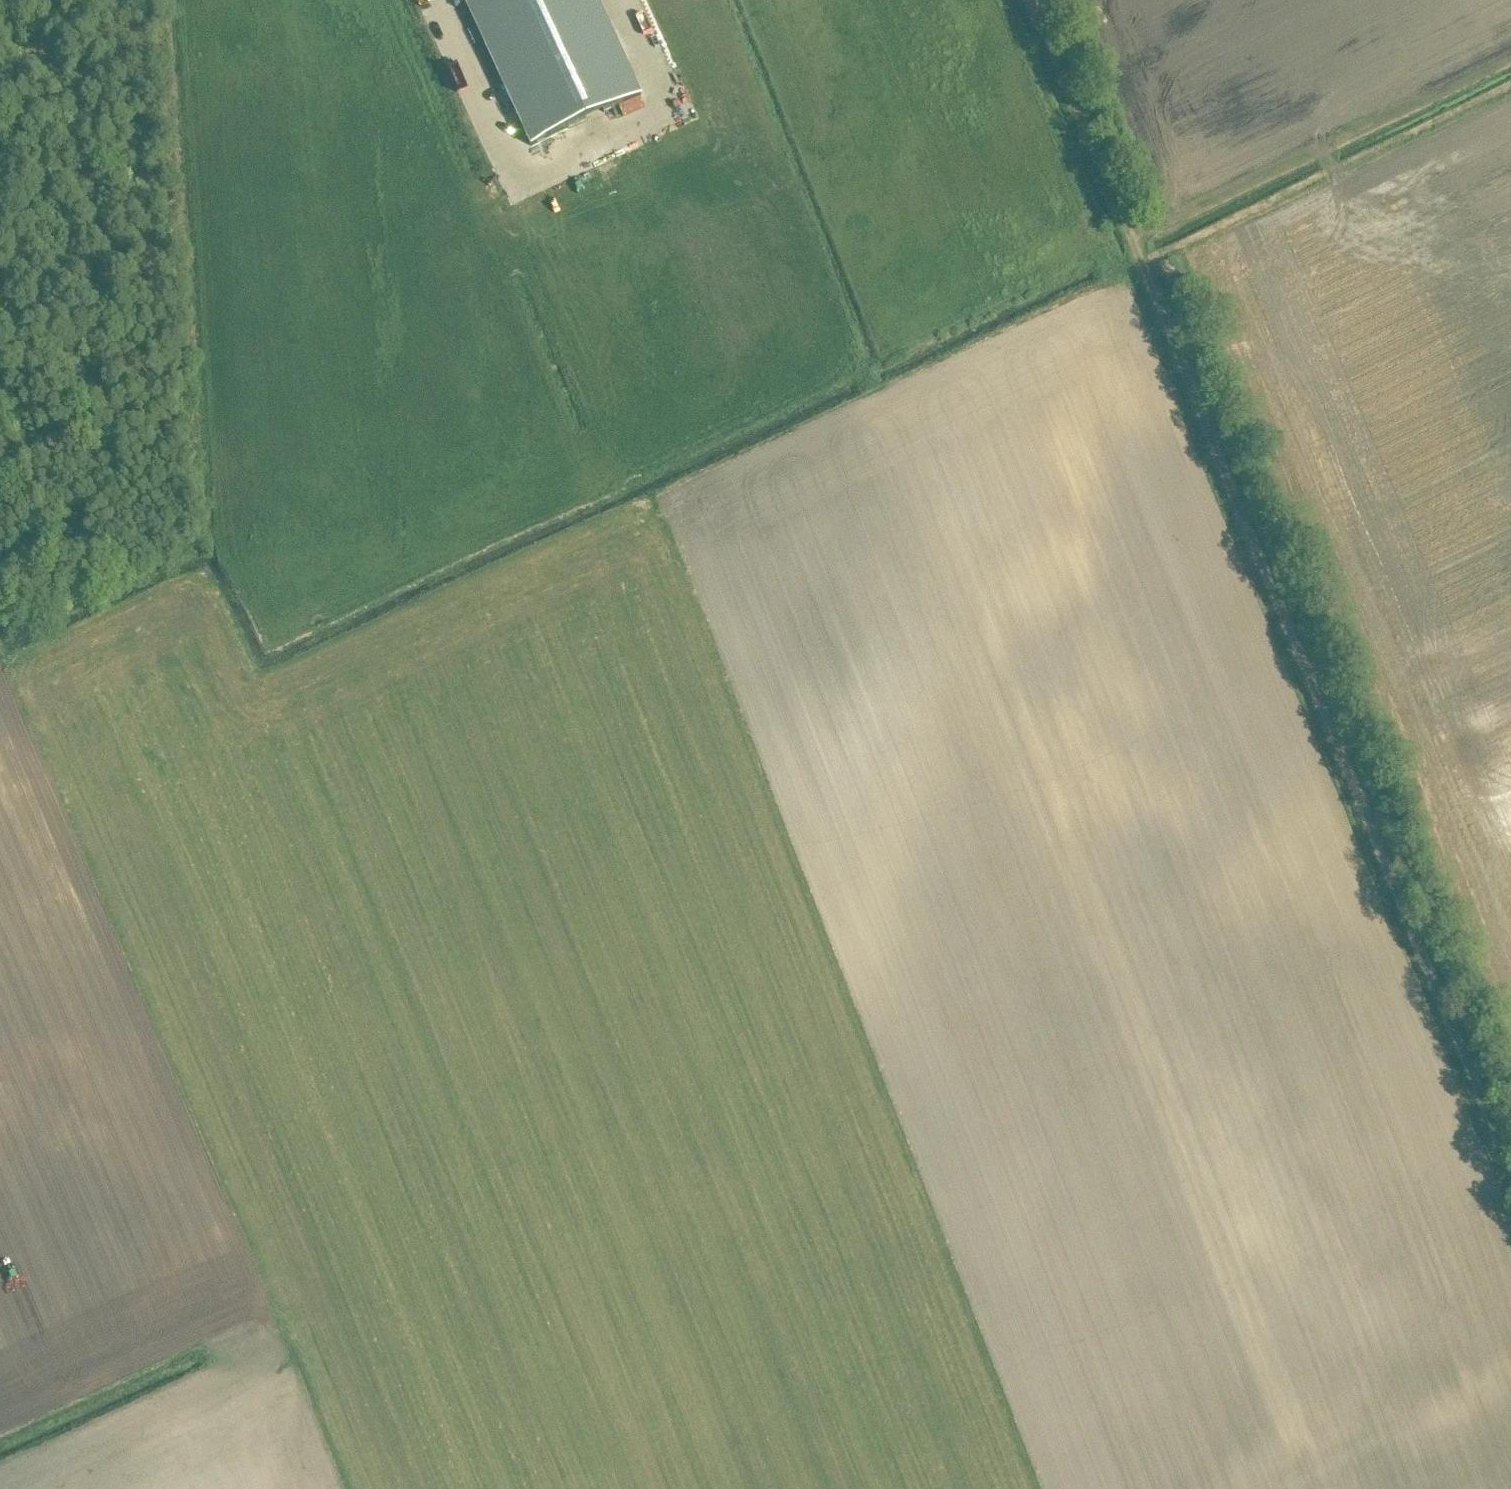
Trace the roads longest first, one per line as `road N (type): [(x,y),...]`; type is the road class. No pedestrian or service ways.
road 1 (track): [(1134,247),(1510,1165)]
road 2 (track): [(1032,0),(1134,247)]

